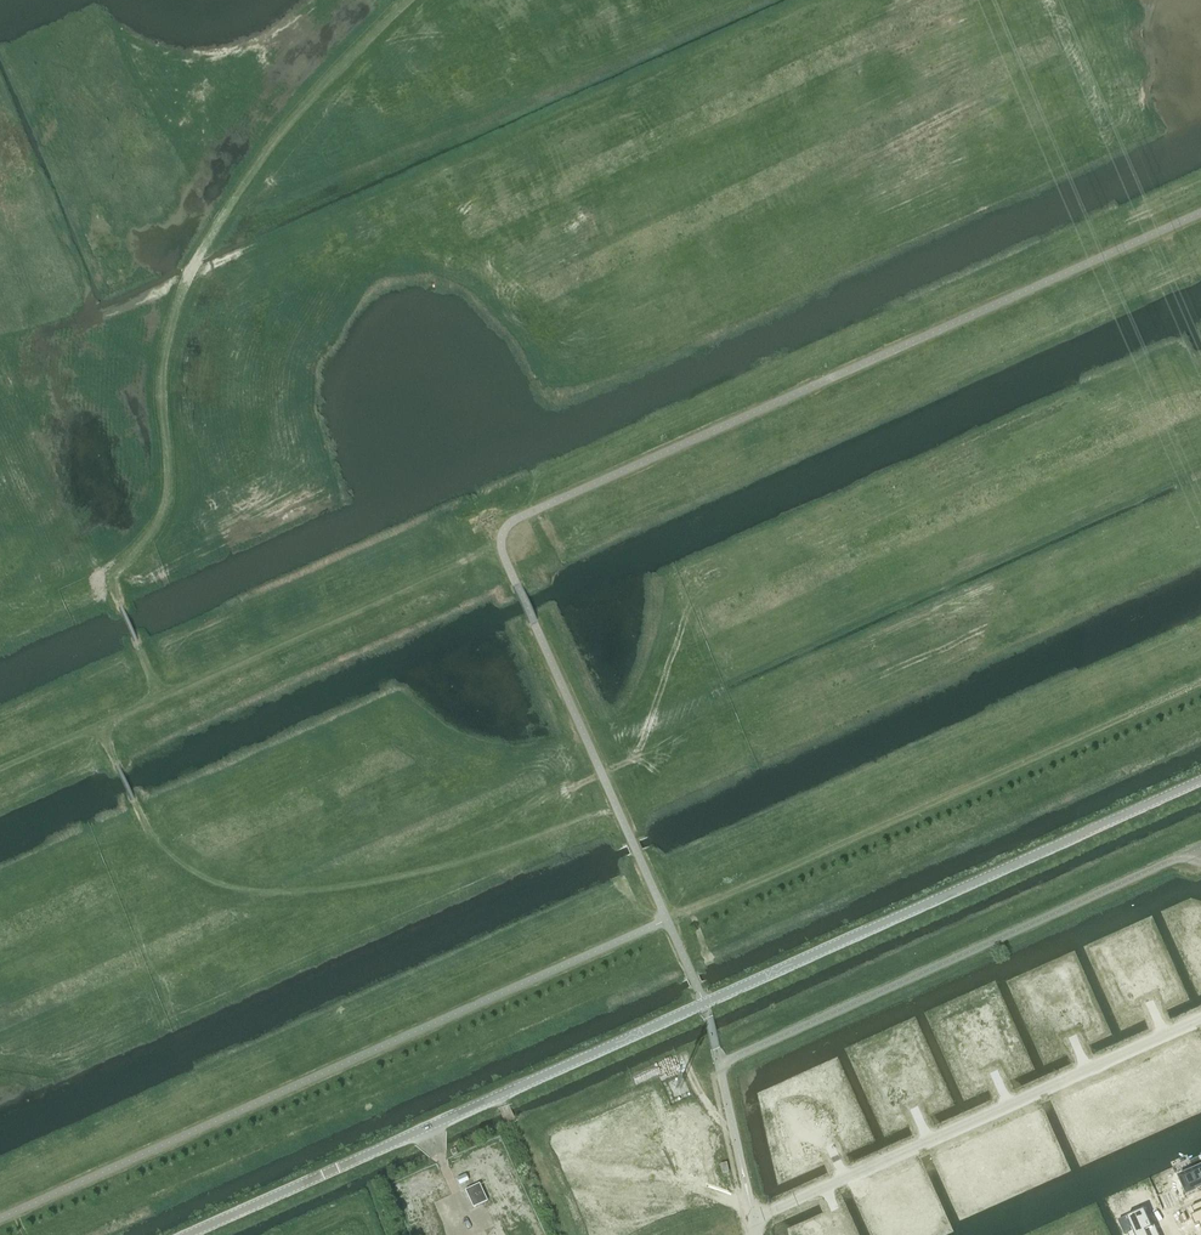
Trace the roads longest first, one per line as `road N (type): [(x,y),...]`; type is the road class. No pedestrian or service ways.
road 1 (tertiary): [(189,1234),(1200,780)]
road 2 (track): [(1200,681),(666,920)]
road 3 (residential): [(753,1221),(1200,1020)]

